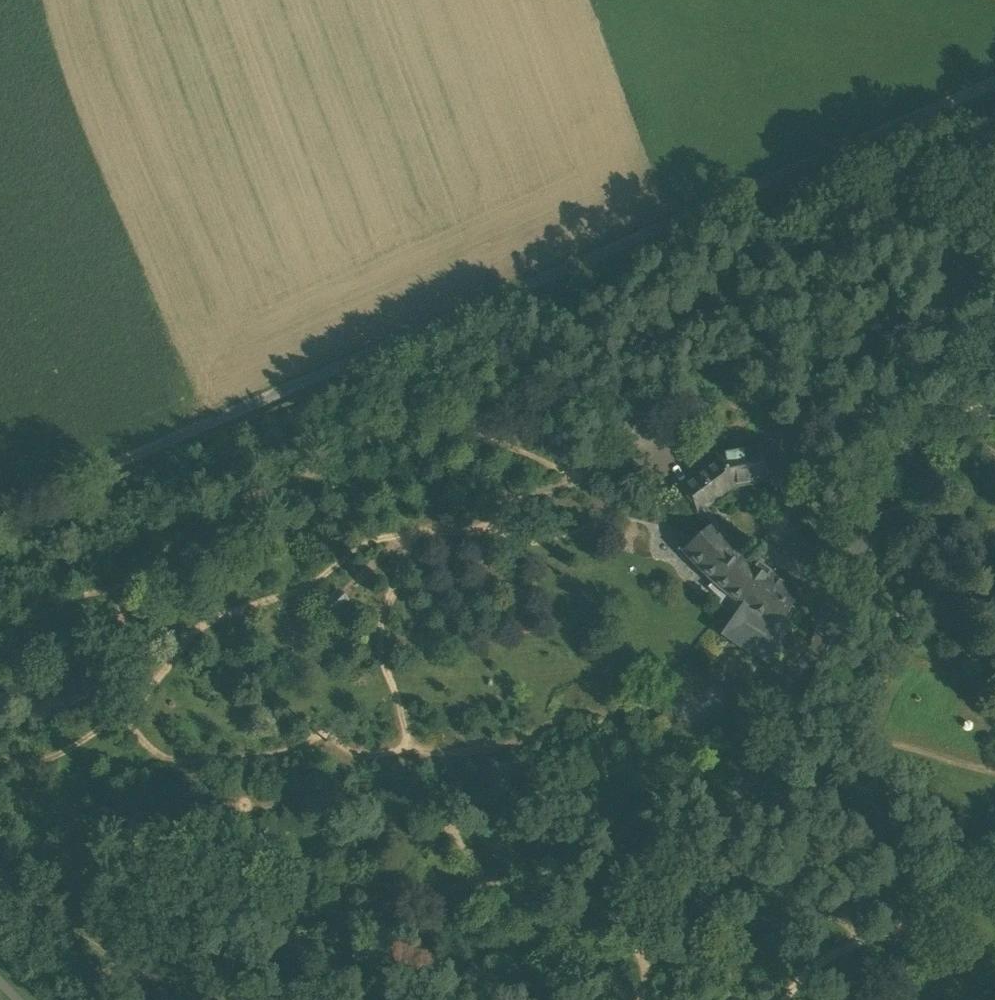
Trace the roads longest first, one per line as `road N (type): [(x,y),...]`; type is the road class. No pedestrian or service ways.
road 1 (track): [(994,96),(0,509)]
road 2 (track): [(994,295),(950,380),(809,712)]
road 3 (track): [(994,407),(950,380),(797,434),(785,557),(859,606)]
road 4 (track): [(809,712),(655,999)]
road 5 (track): [(0,899),(229,999)]
road 6 (track): [(230,848),(0,875)]

